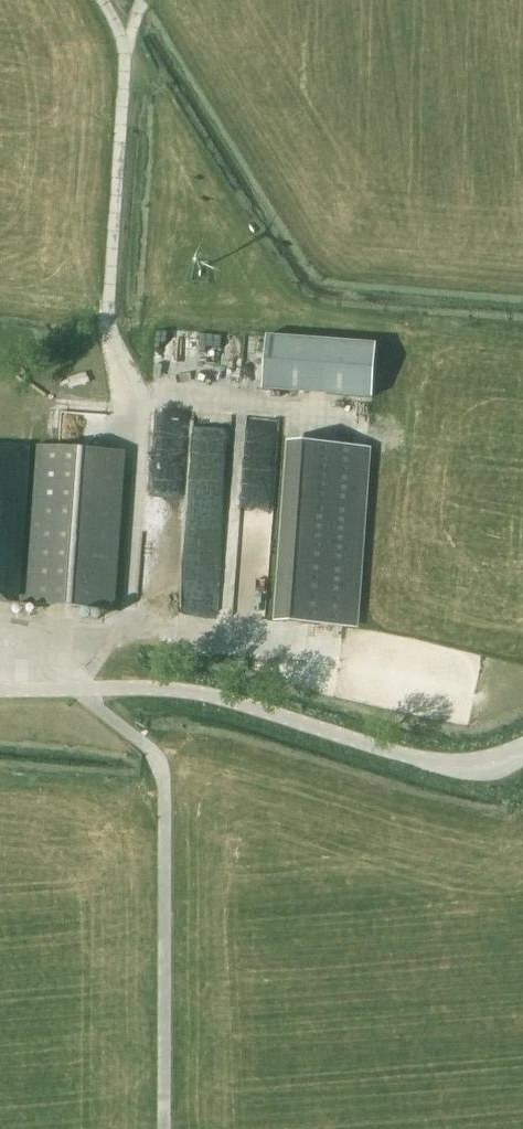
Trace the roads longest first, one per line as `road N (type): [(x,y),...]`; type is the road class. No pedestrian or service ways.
road 1 (tertiary): [(0,688),(220,696),(431,759),(485,758),(522,745)]
road 2 (track): [(87,687),(159,760),(165,779),(163,1128)]

